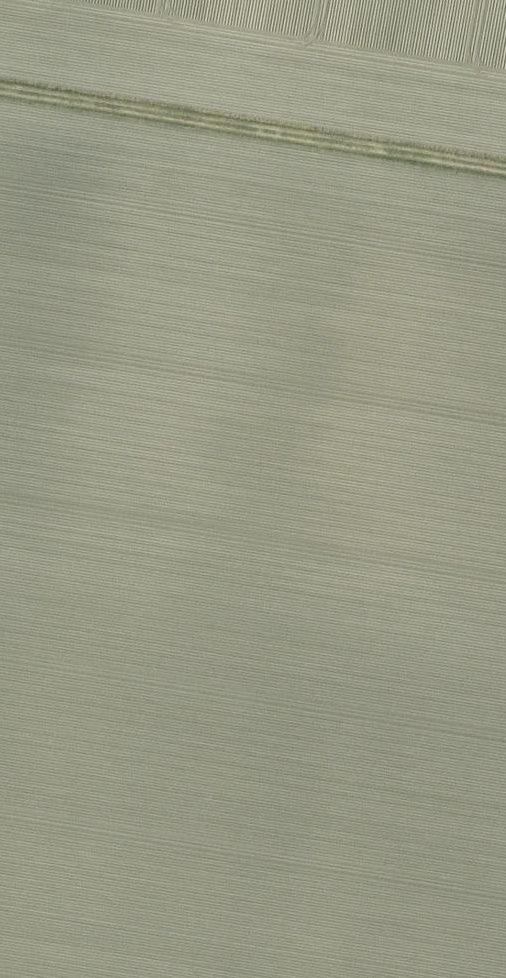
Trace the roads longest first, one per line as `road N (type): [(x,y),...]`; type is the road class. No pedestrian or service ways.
road 1 (track): [(0,86),(505,165)]

